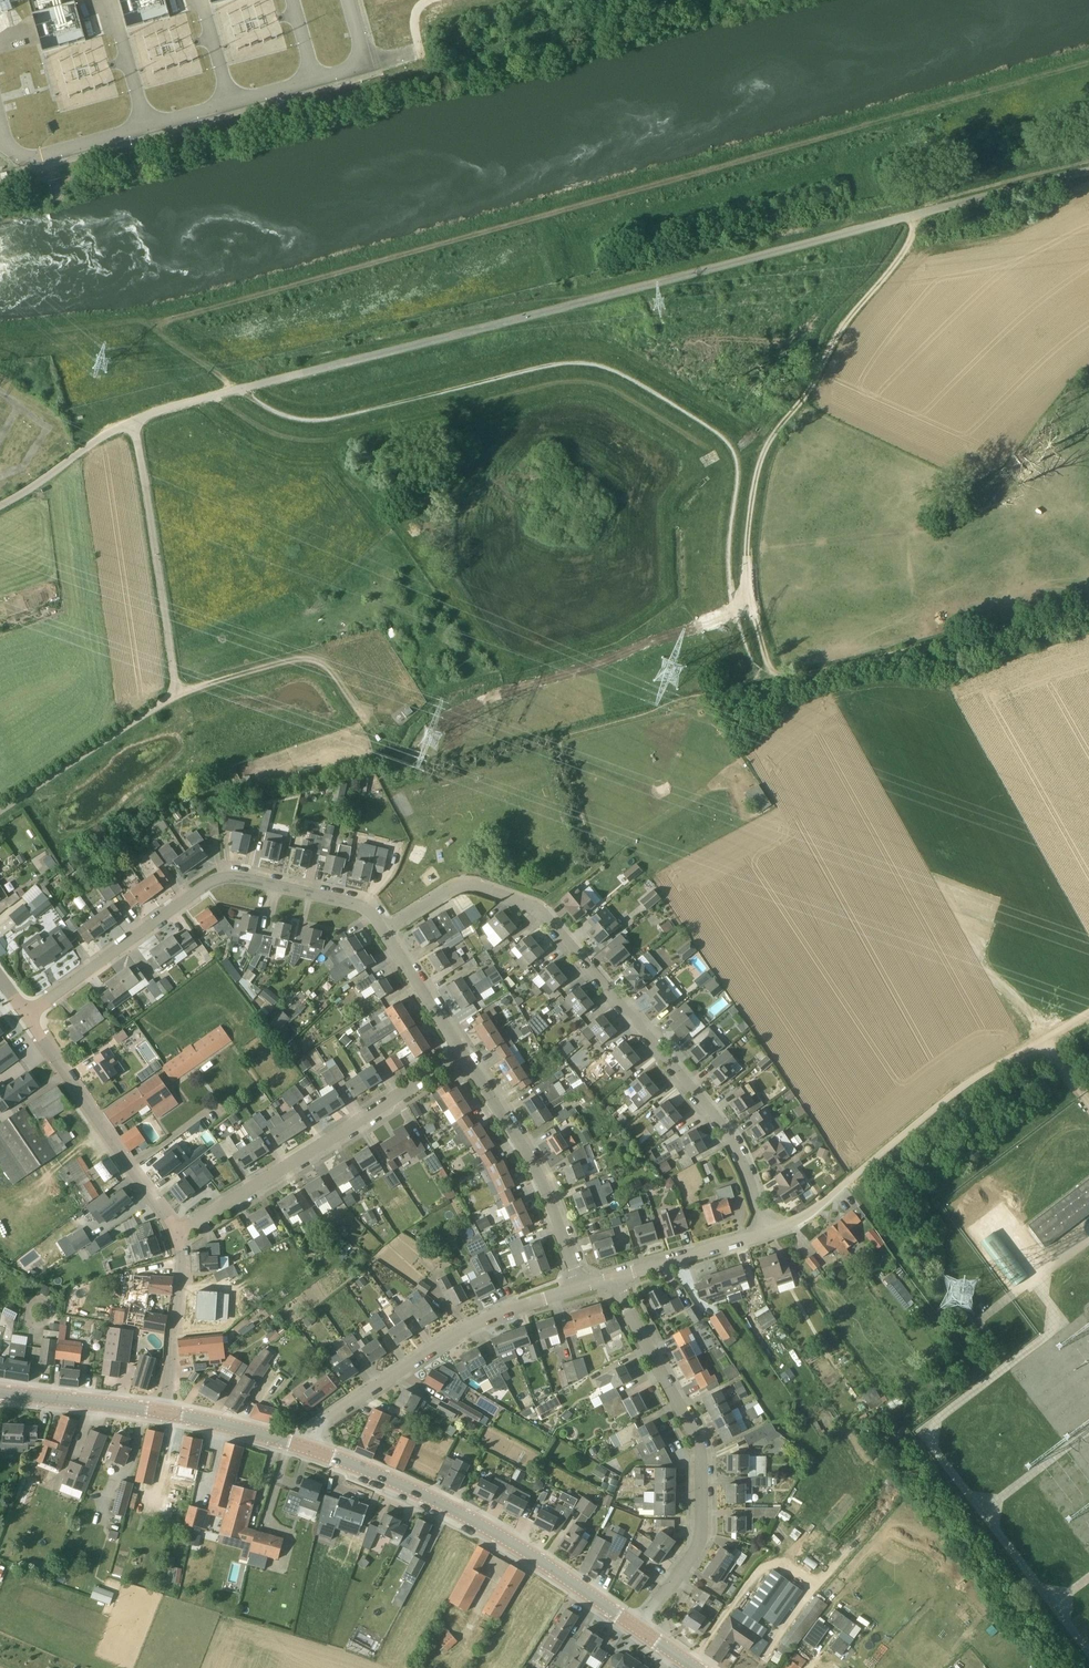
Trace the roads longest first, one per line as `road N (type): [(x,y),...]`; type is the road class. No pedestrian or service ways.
road 1 (unclassified): [(0,505),(111,431),(163,410),(1088,170)]
road 2 (track): [(240,390),(285,416),(326,420),(551,364),(588,362),(632,379),(717,432),(740,461),(729,574),(758,679)]
road 3 (residential): [(769,1232),(730,1143),(542,920),(519,905),(451,891),(387,934)]
road 4 (track): [(777,680),(751,578),(752,507),(764,453),(822,374),(845,322),(898,258),(914,216)]
road 5 (track): [(0,812),(143,718),(175,686),(133,421)]
road 6 (residential): [(387,934),(356,905),(224,878),(22,1017)]
road 7 (residential): [(640,1629),(700,1541),(701,1454),(617,1277)]
road 8 (unclassified): [(769,1232),(812,1213),(977,1079),(1088,1012)]
road 9 (tertiary): [(640,1629),(482,1525),(312,1451)]
road 10 (residential): [(178,1236),(463,1056)]
road 11 (unclassified): [(312,1451),(329,1417),(462,1334),(581,1287)]
road 12 (track): [(1088,608),(777,680)]
road 13 (residential): [(178,1236),(22,1017)]
road 14 (residential): [(581,1287),(540,1179),(463,1056)]
road 15 (track): [(175,686),(313,658),(357,708)]
road 16 (residential): [(164,1413),(183,1271),(178,1236)]
road 17 (tertiary): [(164,1413),(0,1393)]
road 18 (unclassified): [(617,1277),(769,1232)]
road 19 (tertiary): [(312,1451),(164,1413)]
road 20 (residential): [(463,1056),(387,934)]

